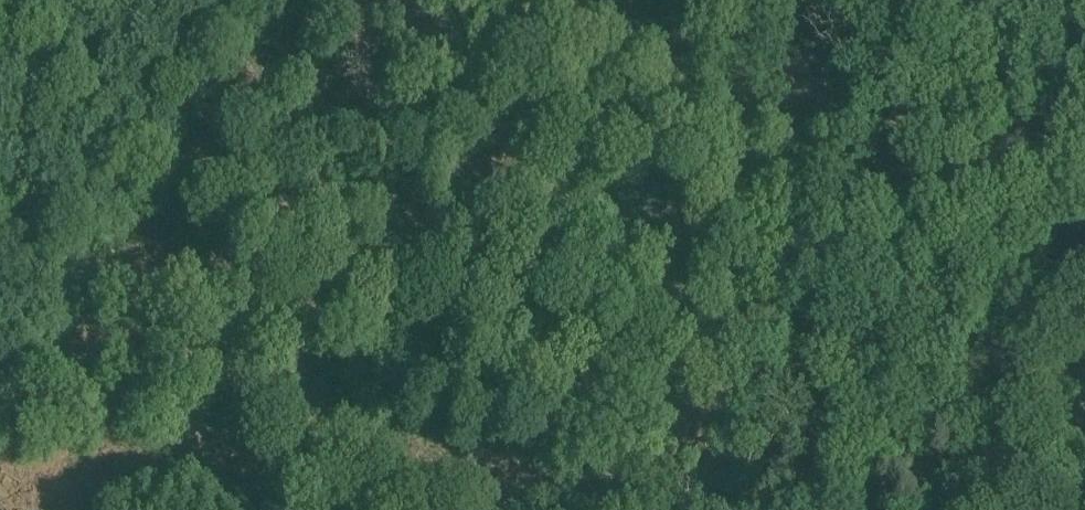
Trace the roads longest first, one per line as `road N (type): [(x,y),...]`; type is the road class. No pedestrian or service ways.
road 1 (track): [(1084,298),(1002,509)]

